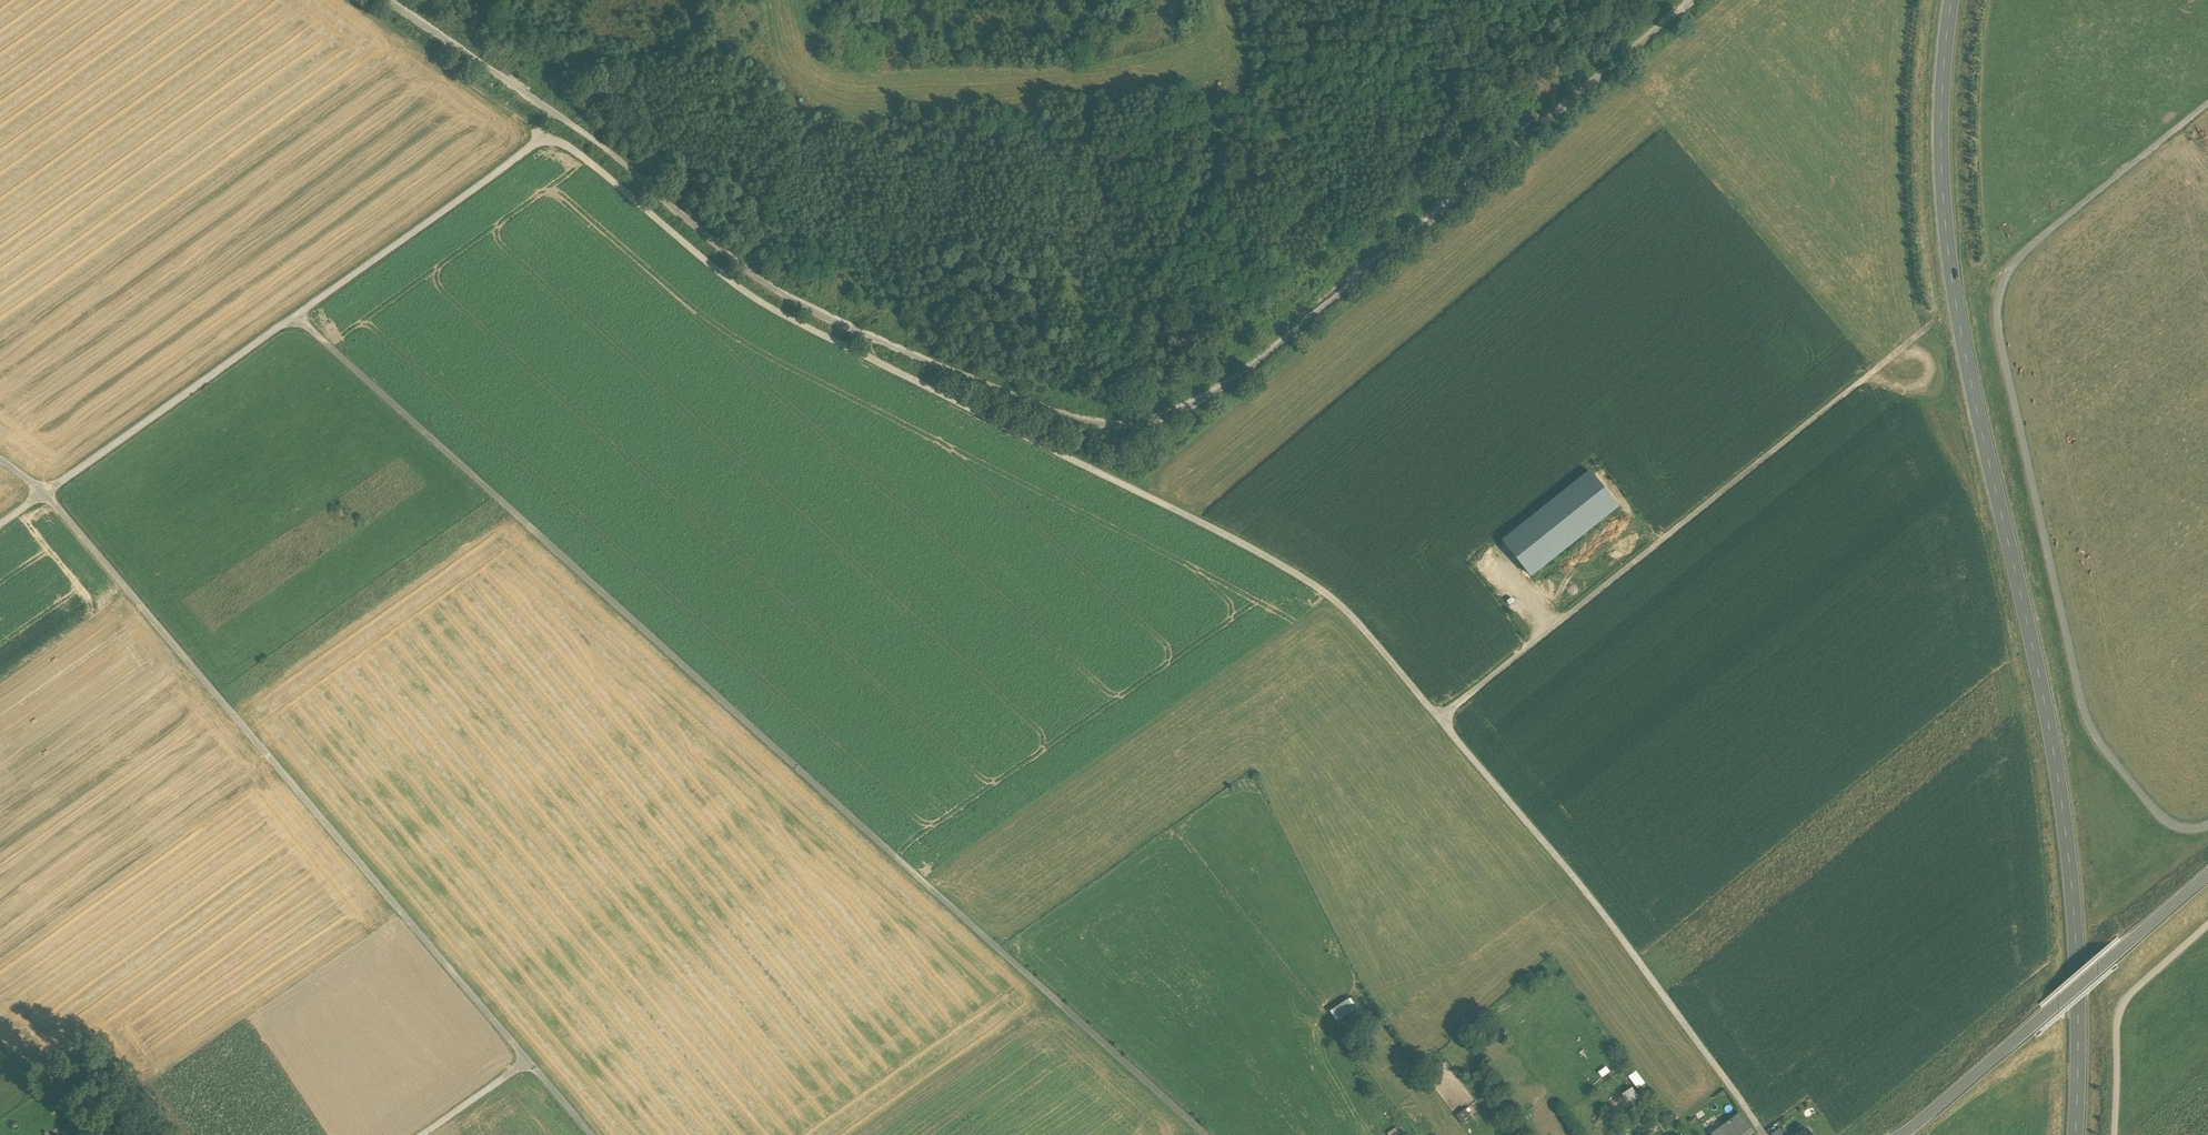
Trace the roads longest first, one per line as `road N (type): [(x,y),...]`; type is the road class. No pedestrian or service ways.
road 1 (track): [(1701,0),(1260,367),(1195,409),(1118,430),(1049,416),(887,349),(770,288),(573,129)]
road 2 (track): [(296,316),(1205,1134)]
road 3 (primary): [(2075,1134),(2080,958),(2068,833),(1955,280),(1944,67),(1952,0)]
road 4 (track): [(1440,719),(1324,593),(761,308),(548,140)]
road 5 (track): [(0,461),(45,494),(590,1134)]
road 6 (track): [(2207,103),(2014,264),(1998,295),(1997,328),(2087,719),(2159,817),(2179,830),(2207,828)]
road 7 (track): [(1932,324),(1440,719)]
road 8 (track): [(1736,1097),(1594,902),(1440,719)]
road 9 (residential): [(2207,872),(1899,1134)]
road 10 (track): [(0,524),(296,316)]
road 11 (track): [(296,316),(548,140)]
road 12 (track): [(2113,1134),(2122,1005),(2207,925)]
road 13 (track): [(573,129),(380,0)]
road 14 (track): [(528,1062),(422,1134)]

